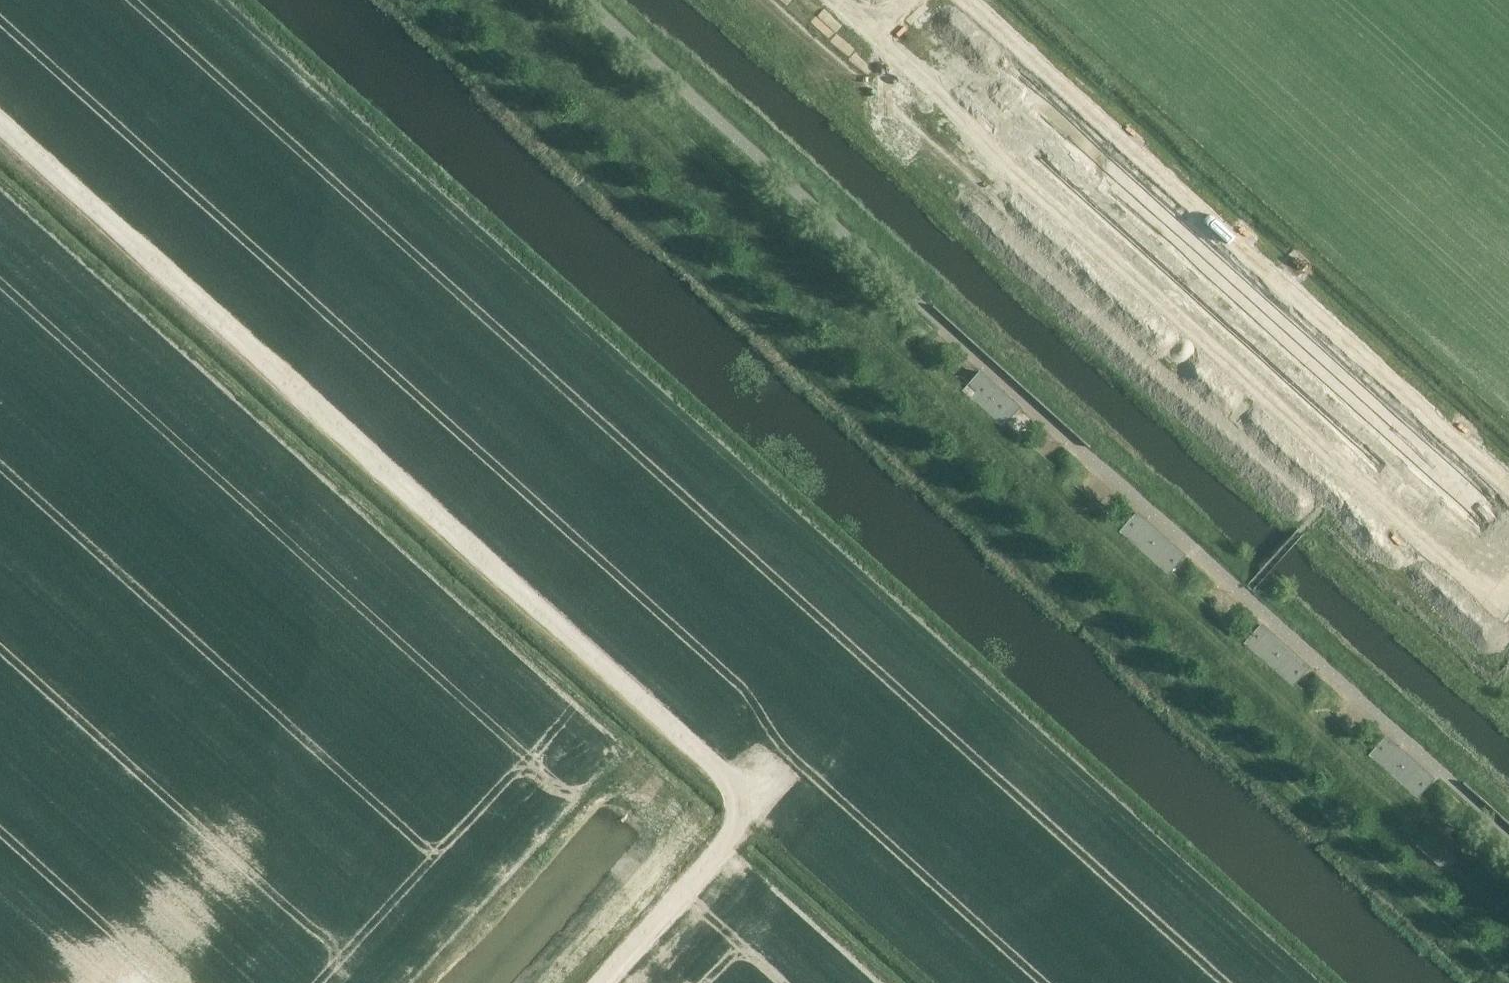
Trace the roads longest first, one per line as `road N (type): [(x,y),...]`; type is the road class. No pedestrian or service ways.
road 1 (track): [(1508,966),(440,0)]
road 2 (unclassified): [(751,817),(0,140)]
road 3 (unclassified): [(751,817),(603,982)]

